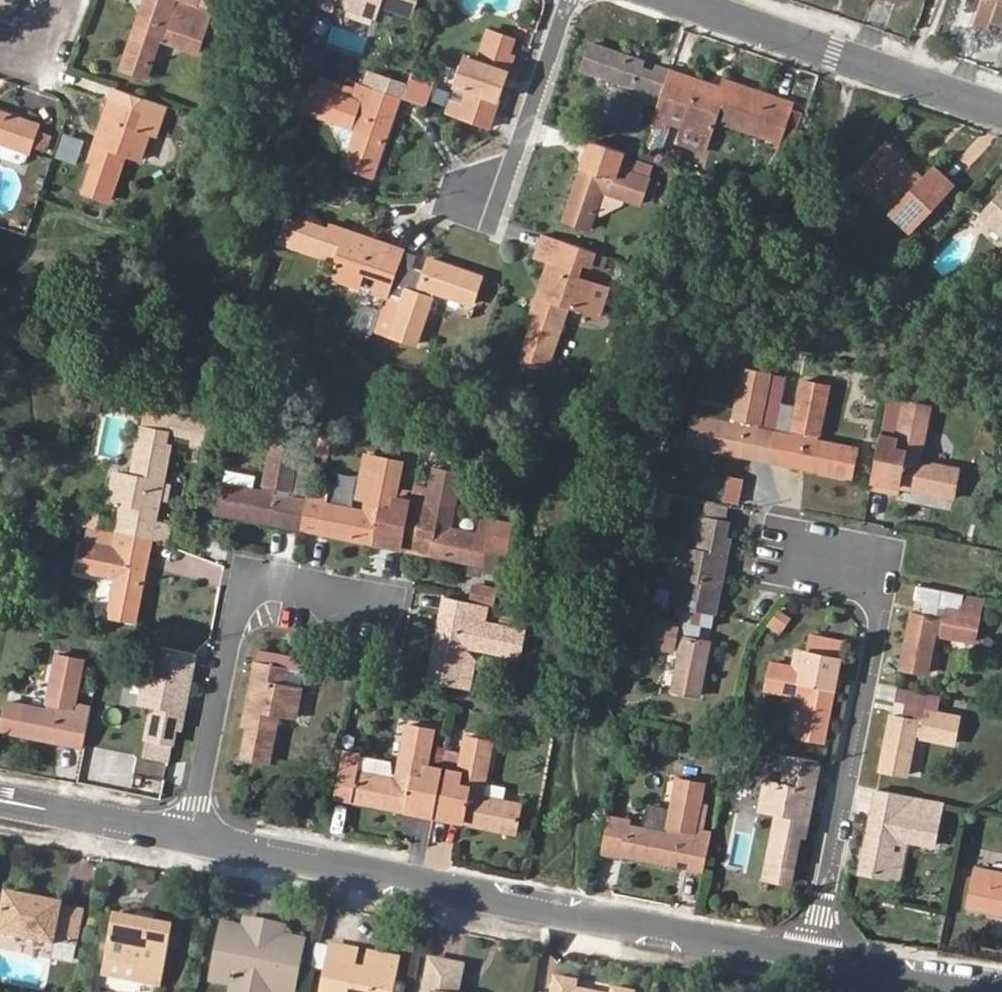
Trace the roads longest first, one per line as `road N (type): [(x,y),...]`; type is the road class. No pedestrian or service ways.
road 1 (residential): [(200,839),(819,963)]
road 2 (residential): [(819,963),(891,579),(808,562)]
road 3 (residential): [(200,839),(249,587),(351,607)]
road 4 (residential): [(1001,111),(678,0)]
road 5 (residential): [(565,0),(519,146),(480,189)]
road 6 (residential): [(0,799),(200,839)]
road 7 (residential): [(819,963),(1001,989)]

